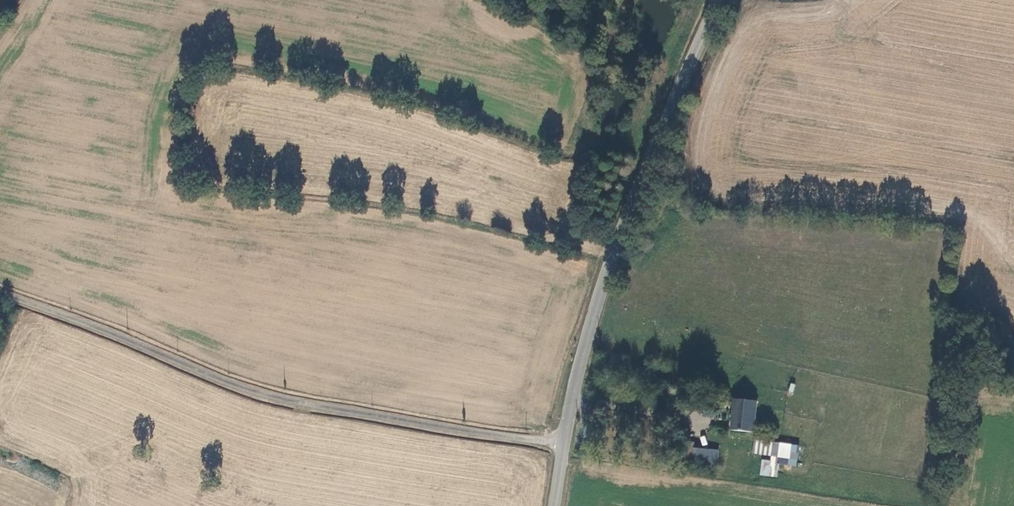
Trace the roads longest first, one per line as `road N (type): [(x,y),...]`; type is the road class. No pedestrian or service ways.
road 1 (unclassified): [(0,294),(251,391),(565,444)]
road 2 (tertiary): [(565,444),(611,252),(717,0)]

